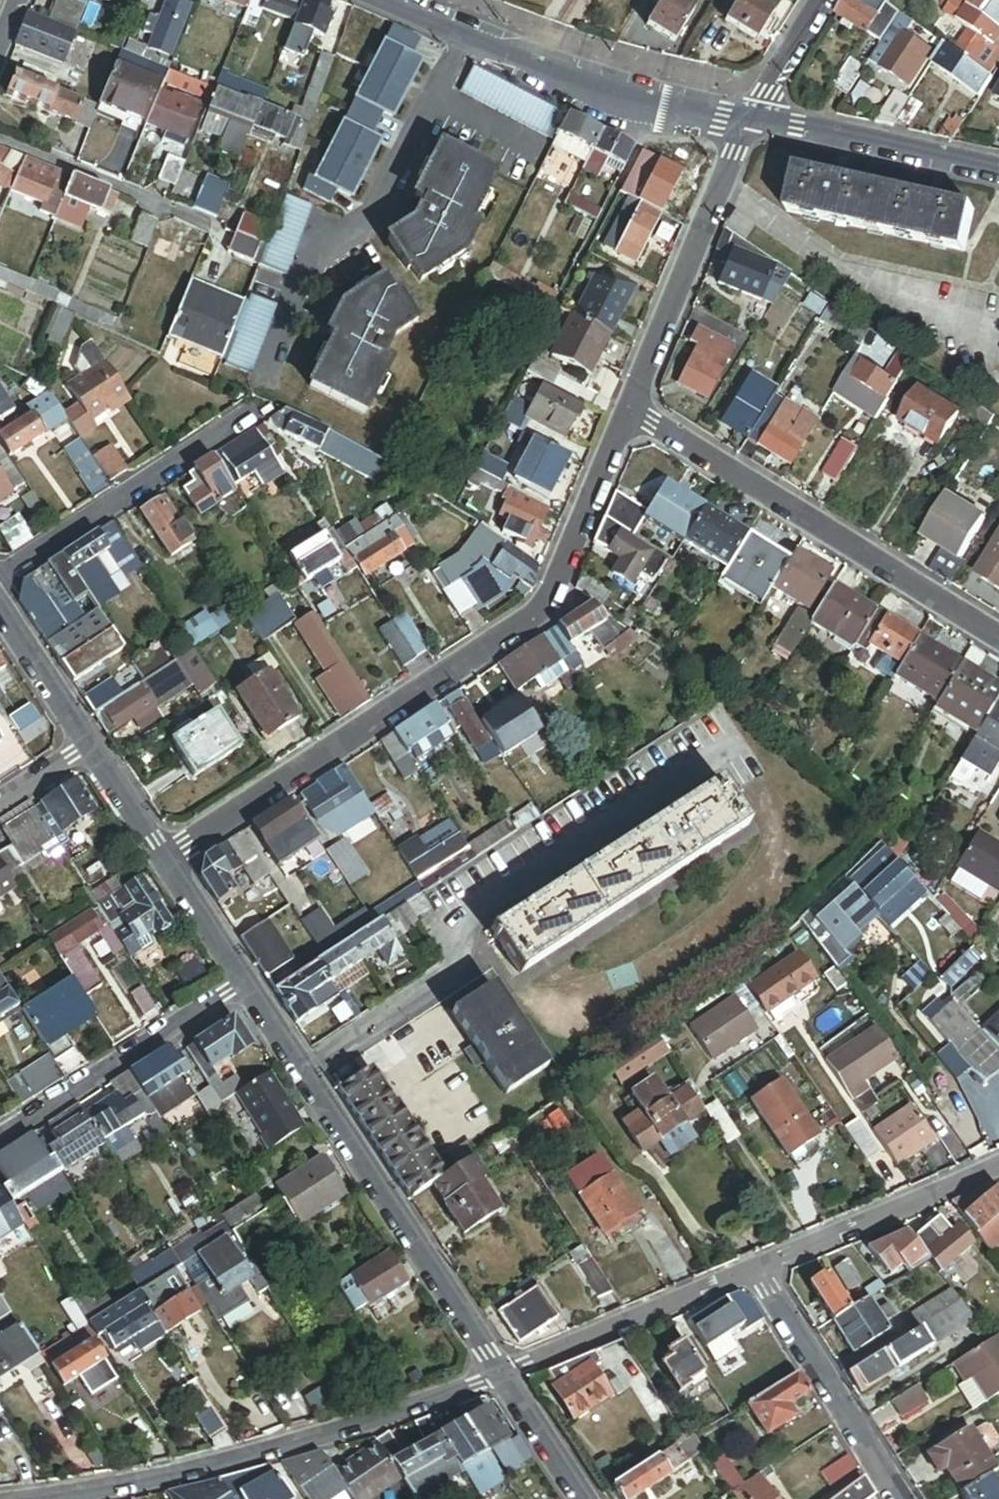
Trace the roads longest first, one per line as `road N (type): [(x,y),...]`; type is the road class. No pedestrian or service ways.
road 1 (residential): [(165,855),(548,606),(631,410)]
road 2 (residential): [(503,1375),(367,1424),(113,1490),(45,1498)]
road 3 (residential): [(631,410),(998,638)]
road 4 (residential): [(390,0),(594,84),(752,115)]
road 5 (residential): [(503,1375),(307,1073)]
road 6 (residential): [(631,410),(752,115)]
road 7 (residential): [(0,580),(263,405)]
road 8 (residential): [(0,1138),(246,980)]
road 9 (residential): [(757,1274),(503,1375)]
road 10 (residential): [(757,1274),(899,1498)]
road 11 (residential): [(998,1167),(757,1274)]
road 12 (residential): [(752,115),(998,167)]
road 13 (residential): [(307,1073),(460,972)]
road 14 (residential): [(92,745),(0,606)]
road 15 (residential): [(246,980),(165,855)]
road 16 (residential): [(582,1498),(503,1375)]
road 17 (residential): [(823,0),(752,115)]
road 18 (residential): [(165,855),(92,745)]

